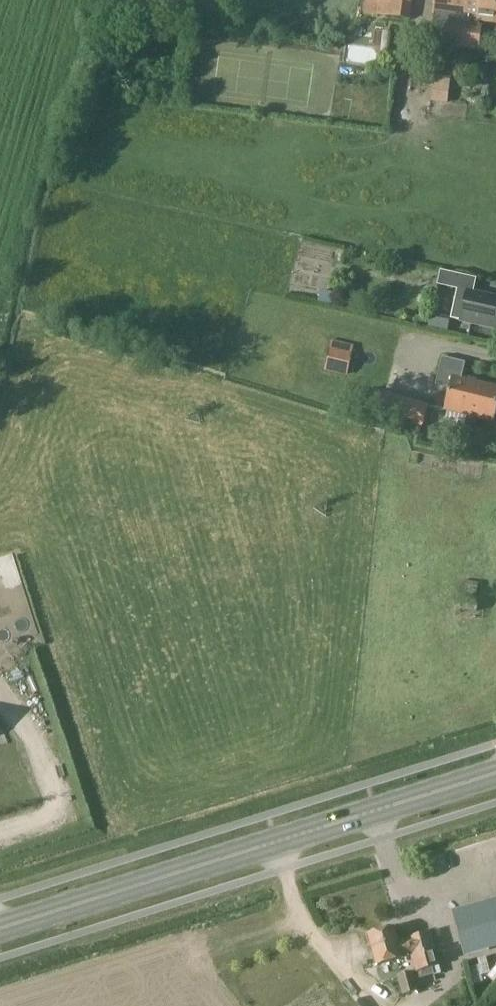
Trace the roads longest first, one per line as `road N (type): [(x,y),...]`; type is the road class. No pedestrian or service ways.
road 1 (primary): [(495,774),(0,930)]

